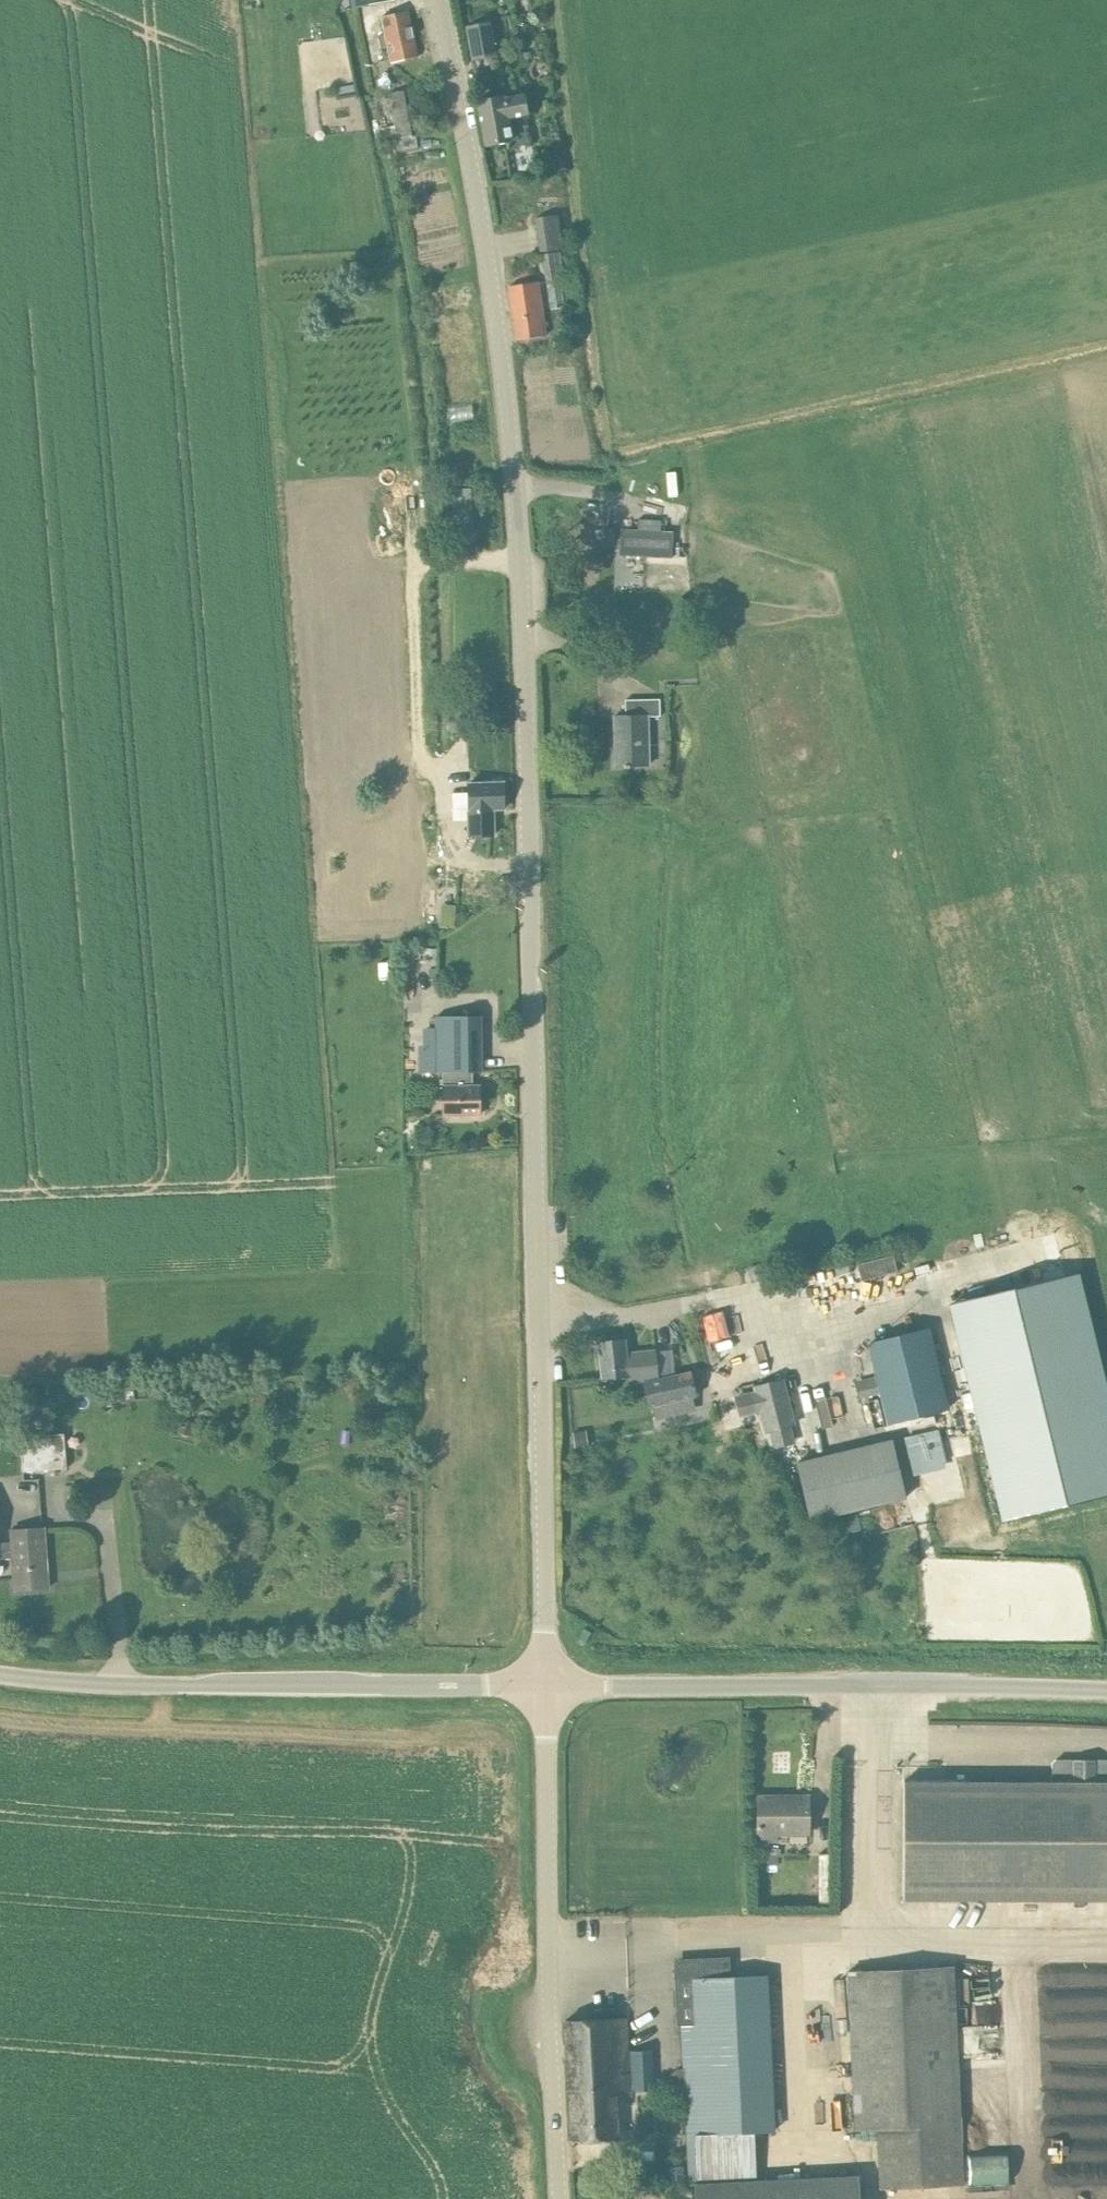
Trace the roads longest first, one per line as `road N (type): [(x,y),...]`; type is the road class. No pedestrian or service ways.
road 1 (tertiary): [(544,1685),(516,442),(439,0)]
road 2 (unclassified): [(1106,1691),(544,1685)]
road 3 (unclassified): [(544,1685),(0,1690)]
road 4 (tertiary): [(551,2198),(544,1685)]

